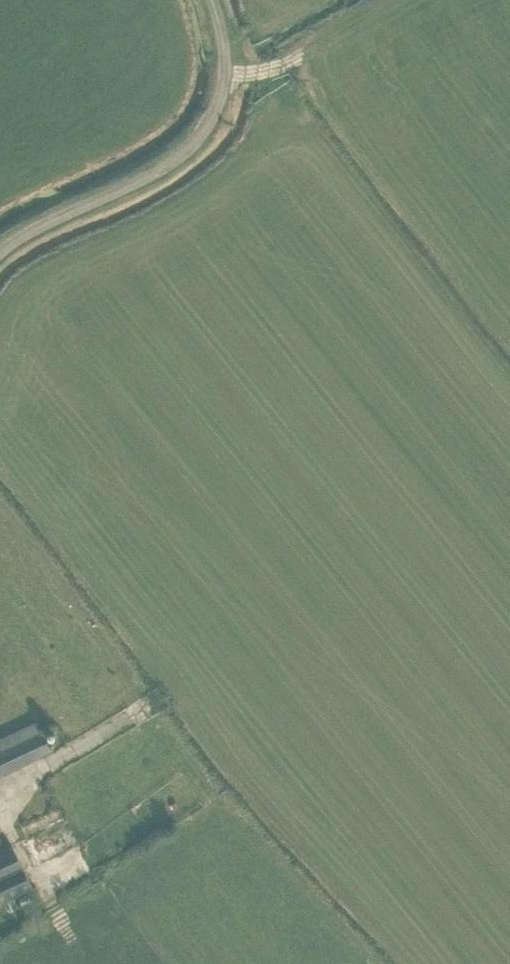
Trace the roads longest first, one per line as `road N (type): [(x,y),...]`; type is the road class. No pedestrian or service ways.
road 1 (unclassified): [(0,251),(185,154),(215,116),(226,75),(212,0)]

